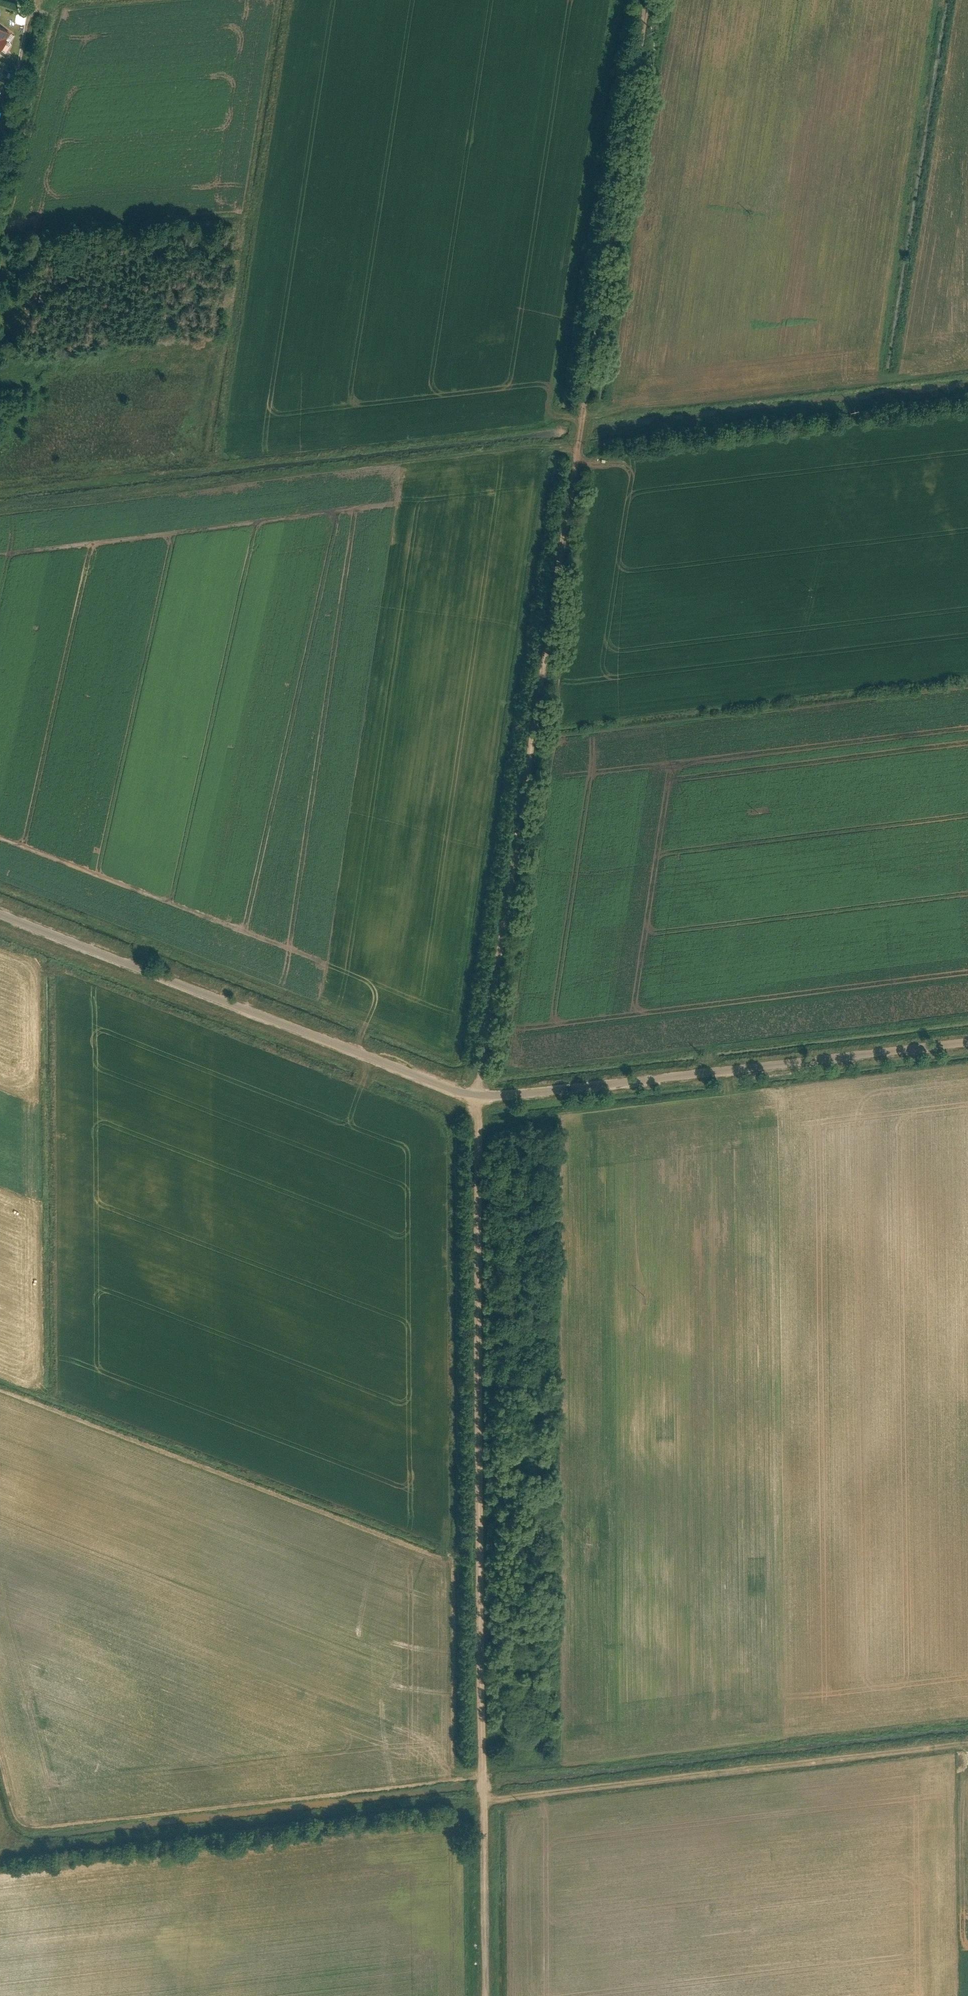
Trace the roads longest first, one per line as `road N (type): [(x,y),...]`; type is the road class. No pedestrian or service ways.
road 1 (track): [(480,1995),(474,1097),(647,0)]
road 2 (unclassified): [(0,914),(474,1097),(967,1042)]
road 3 (track): [(482,1802),(967,1743)]

